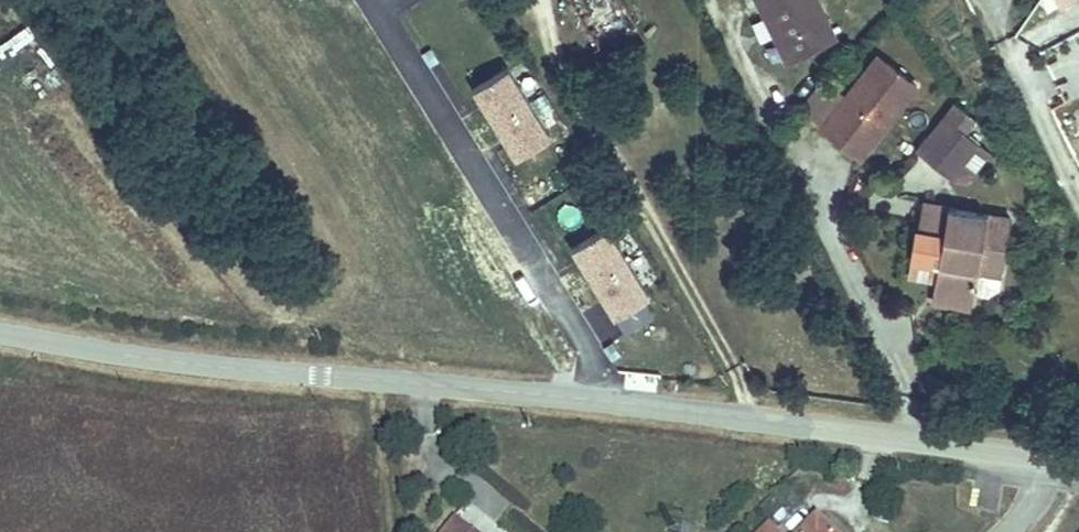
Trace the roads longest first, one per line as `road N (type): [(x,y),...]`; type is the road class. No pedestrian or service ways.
road 1 (unclassified): [(0,333),(100,352),(706,410),(1078,460)]
road 2 (track): [(380,379),(376,415),(393,531)]

